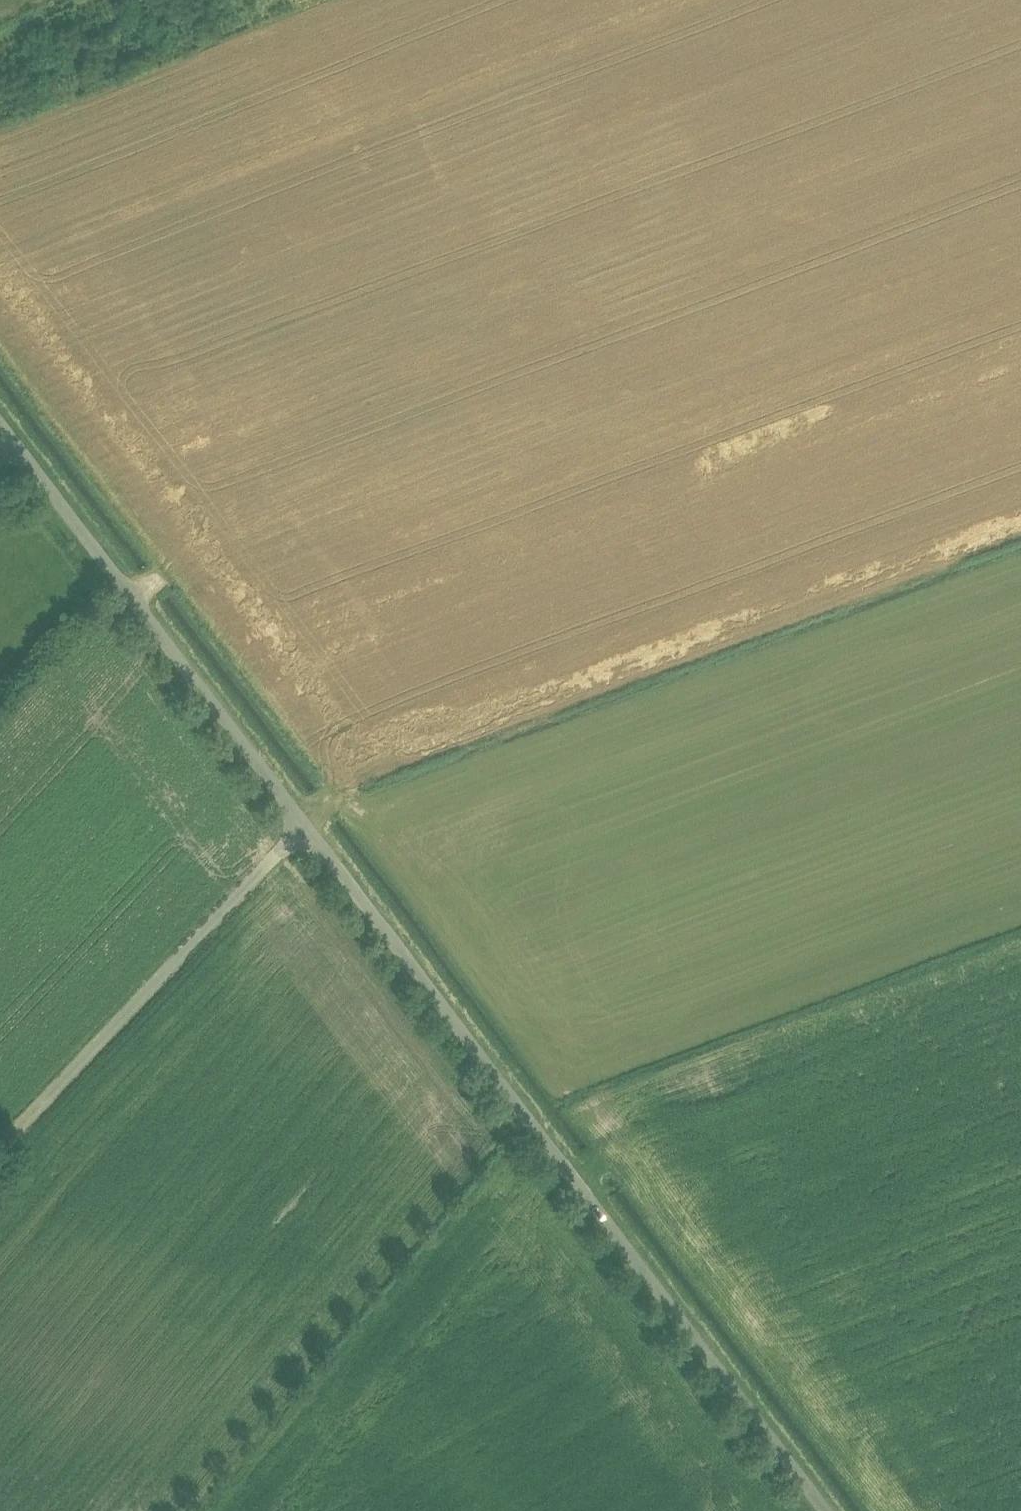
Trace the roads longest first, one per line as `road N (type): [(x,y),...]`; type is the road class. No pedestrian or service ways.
road 1 (unclassified): [(829,1510),(0,420)]

